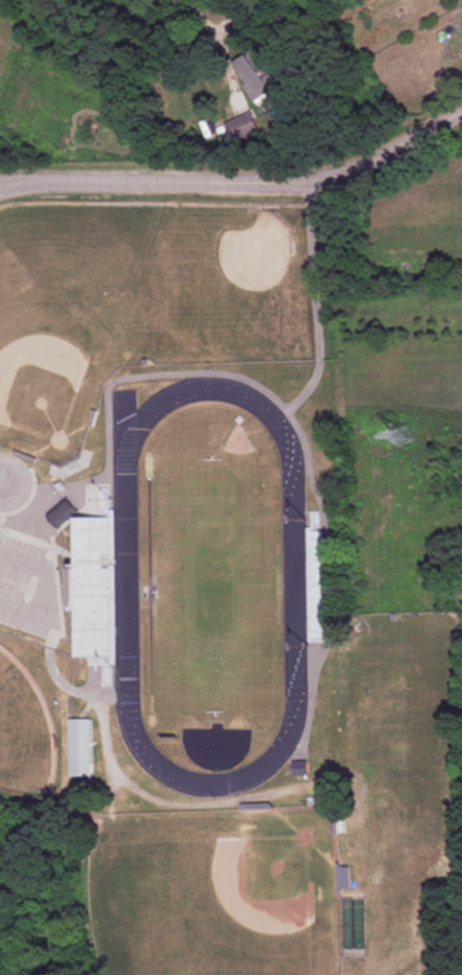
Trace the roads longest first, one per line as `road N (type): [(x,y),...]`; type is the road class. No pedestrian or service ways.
road 1 (residential): [(0,188),(327,180),(461,114)]

